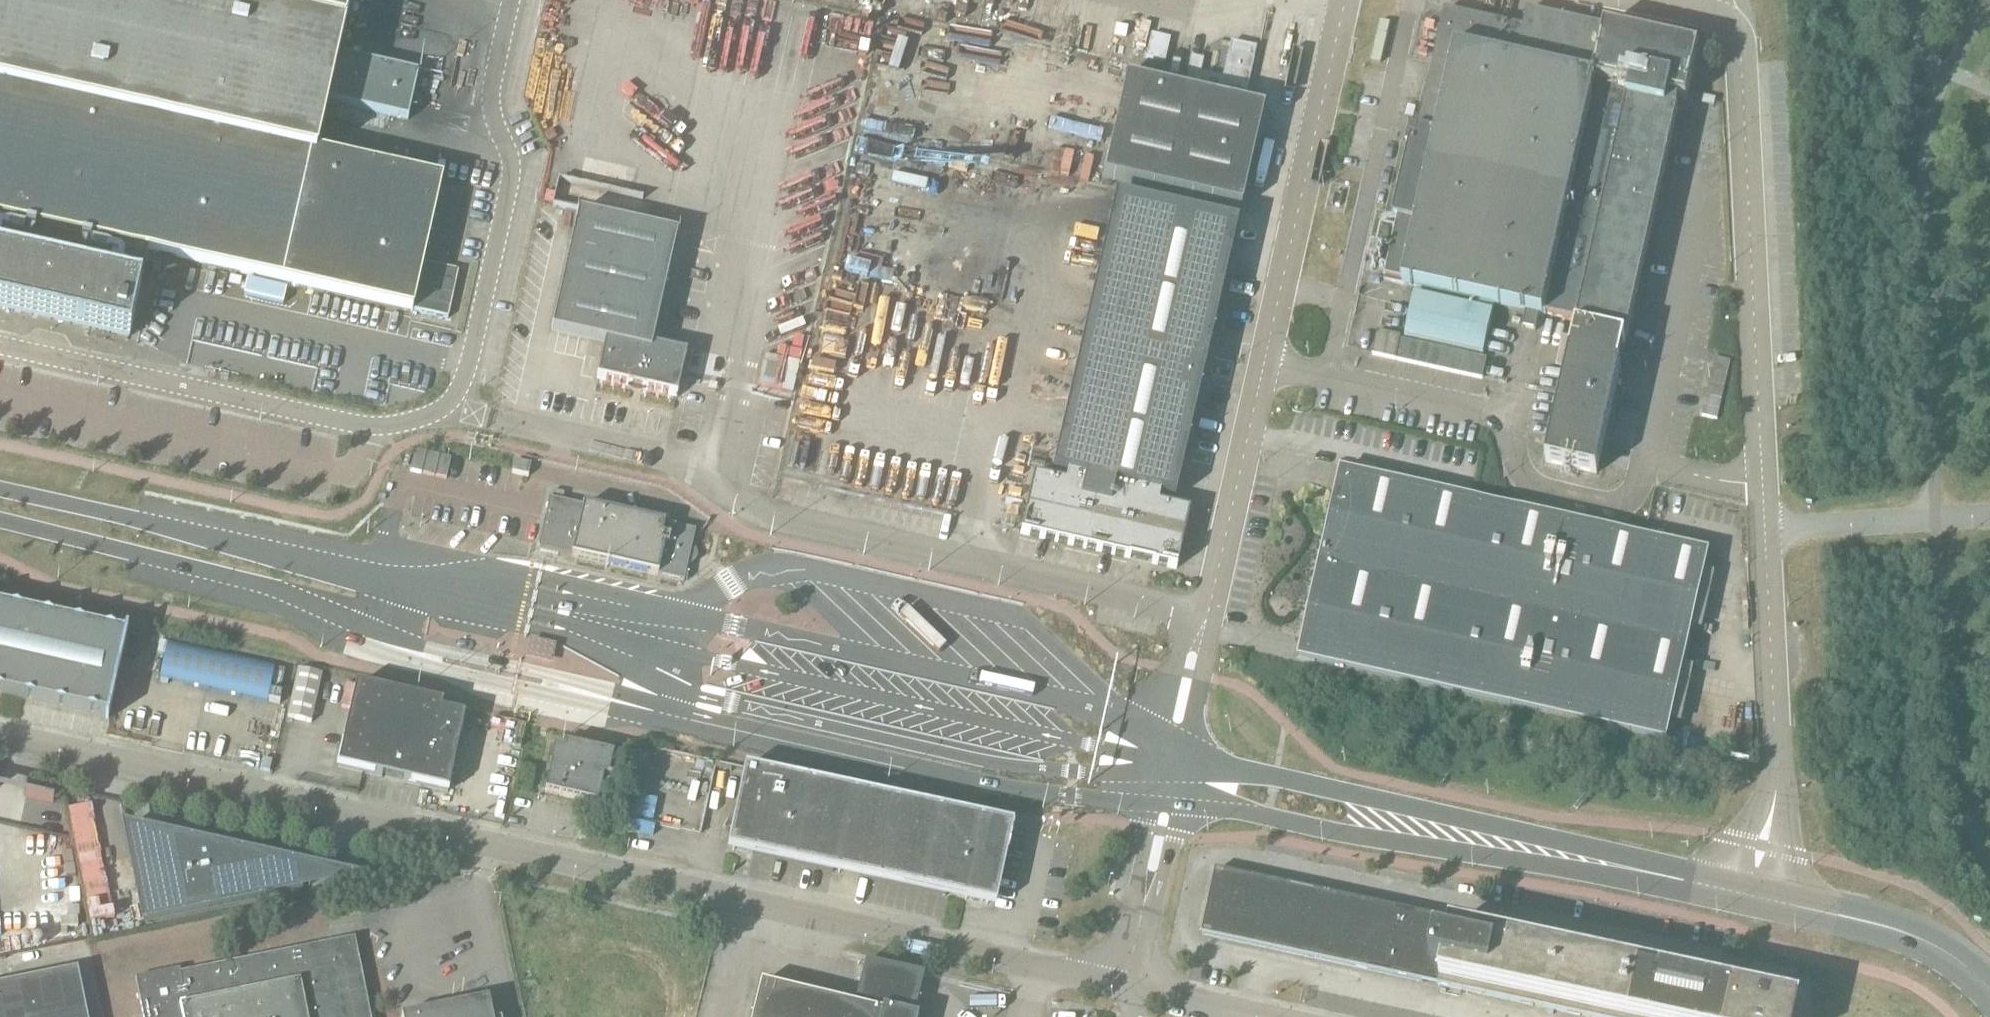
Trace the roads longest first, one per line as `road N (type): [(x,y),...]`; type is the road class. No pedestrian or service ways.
road 1 (unclassified): [(1125,986),(0,733)]
road 2 (unclassified): [(0,346),(361,424),(427,418),(452,402),(465,378),(509,175),(492,88),(512,0)]
road 3 (unclassified): [(1157,756),(1131,771),(1010,765),(716,700),(518,626),(496,605)]
road 4 (unclassified): [(1344,0),(1207,614)]
road 5 (unclassified): [(1764,529),(1738,44),(1715,18),(1648,0)]
road 6 (unclassified): [(496,605),(0,489)]
road 7 (unclassified): [(653,710),(904,767),(1151,804)]
road 8 (unclassified): [(1114,714),(1102,690),(1023,616),(803,567),(742,577),(696,603),(692,615)]
road 9 (unclassified): [(1114,714),(692,615)]
road 10 (unclassified): [(1601,862),(1348,792),(1187,759)]
road 11 (unclassified): [(1179,806),(1601,862)]
road 12 (unclassified): [(0,520),(273,586),(374,629)]
road 13 (unclassified): [(374,629),(438,670),(608,709),(653,710)]
road 14 (unclassified): [(374,629),(612,690),(653,710)]
road 15 (unclassified): [(1775,789),(1764,529)]
road 16 (unclassified): [(1989,986),(1927,941),(1773,900)]
road 17 (residential): [(1764,529),(1989,512)]
road 18 (unclassified): [(1207,614),(1179,649),(1157,756)]
road 19 (unclassified): [(1270,1016),(1125,986)]
road 20 (unclassified): [(1187,759),(1207,614)]
road 21 (unclassified): [(1731,891),(1601,862)]

